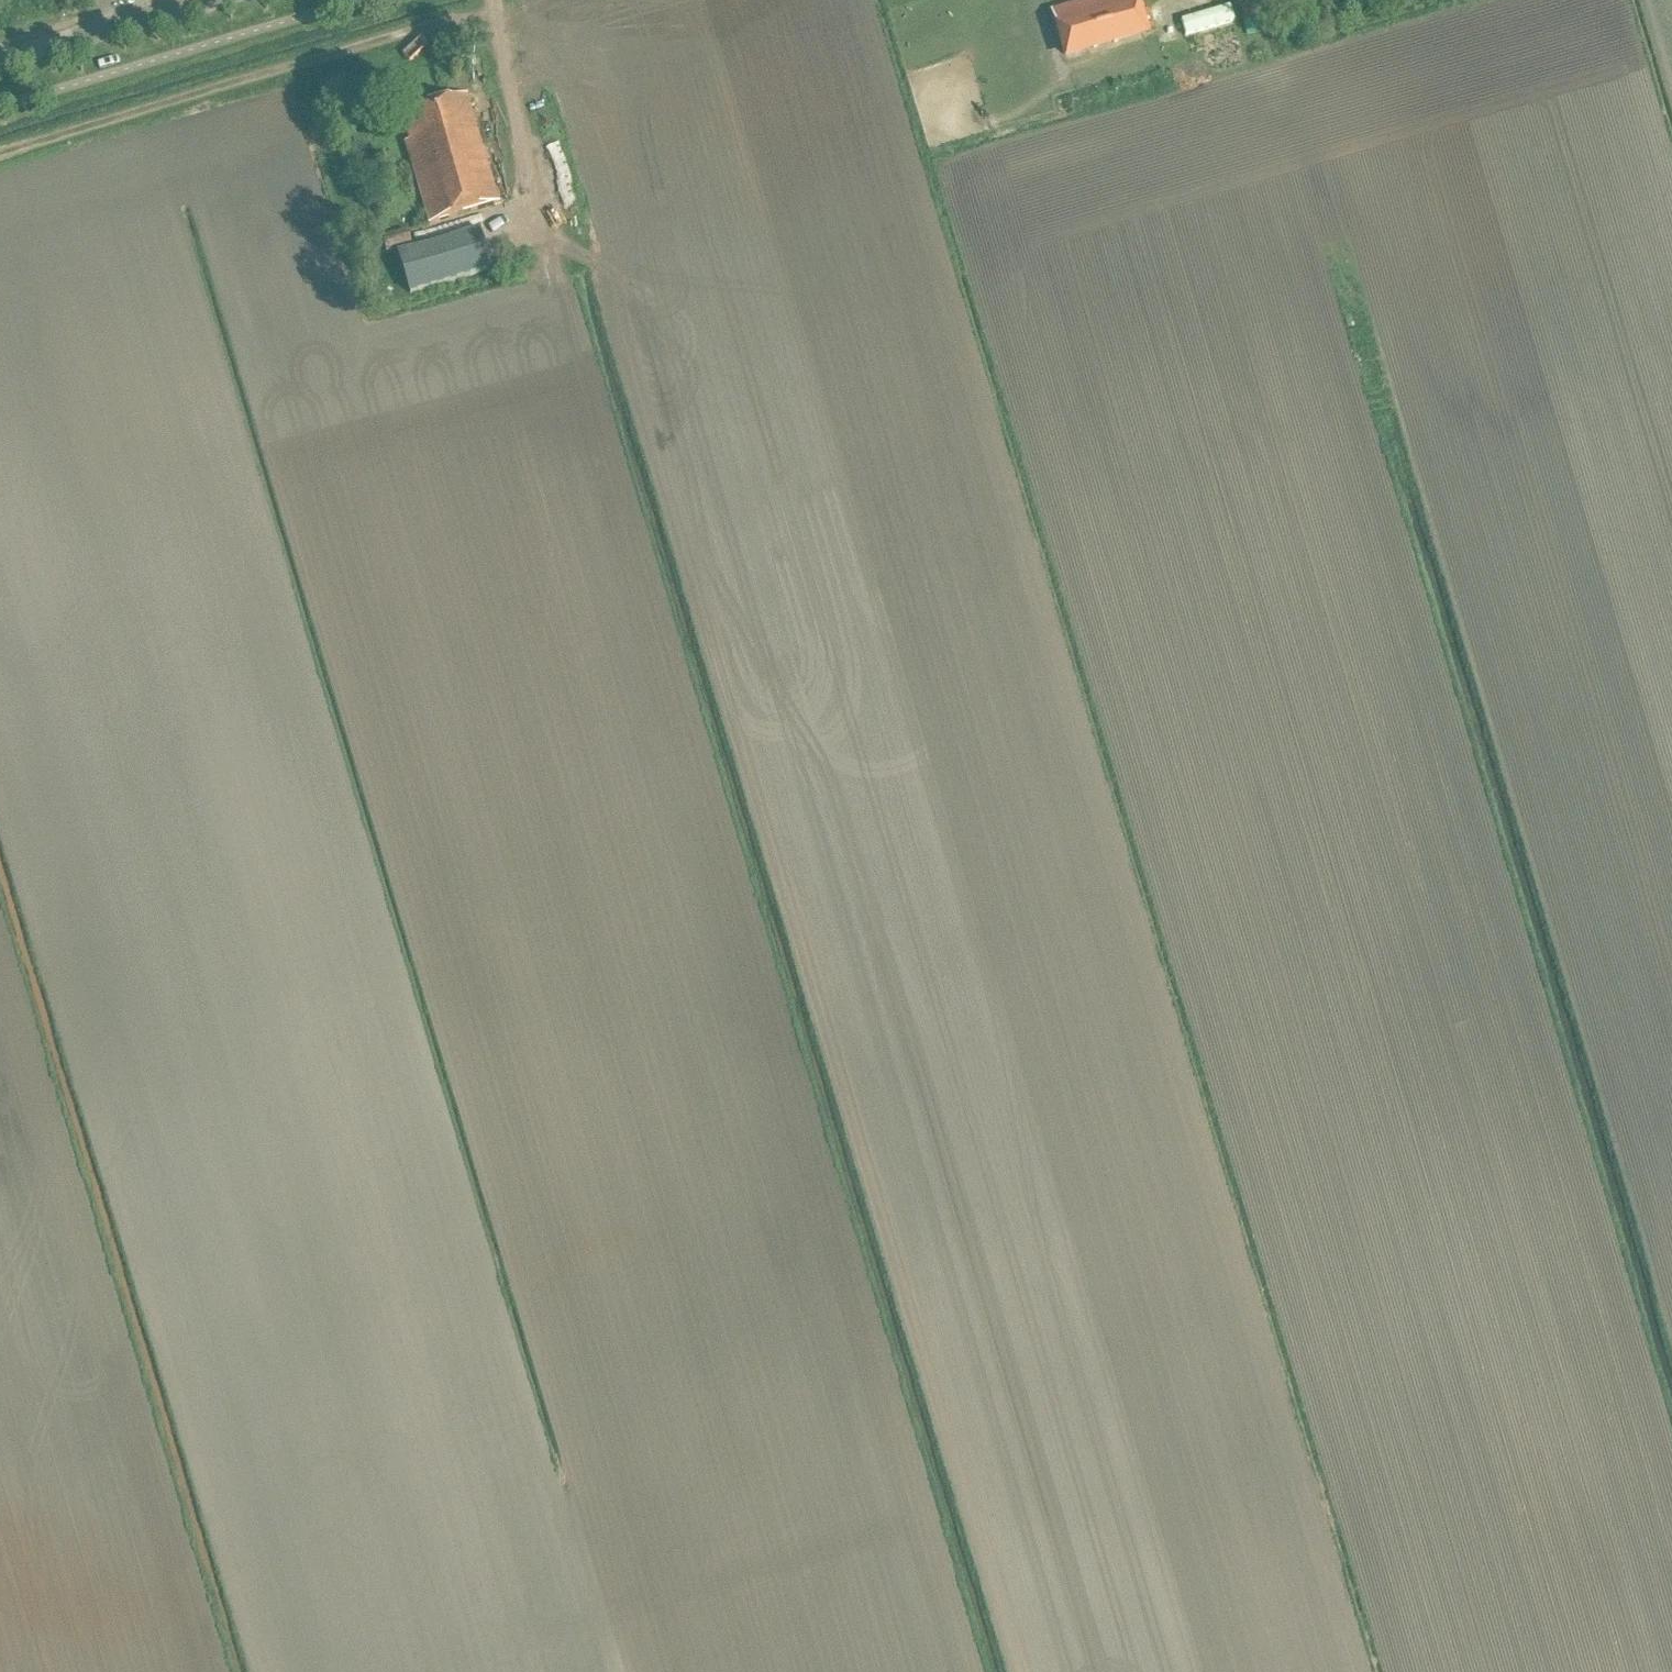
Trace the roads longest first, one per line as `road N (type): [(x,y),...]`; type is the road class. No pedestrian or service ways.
road 1 (tertiary): [(0,62),(217,0)]

